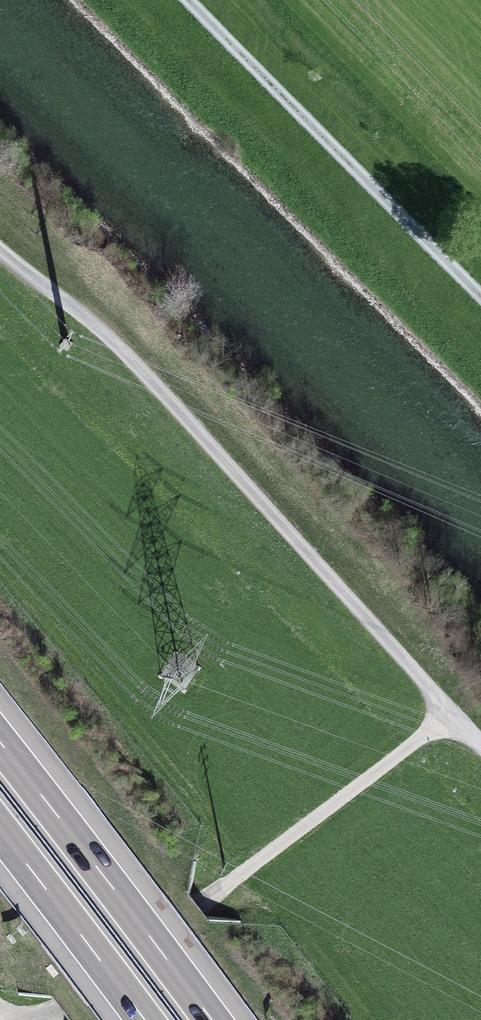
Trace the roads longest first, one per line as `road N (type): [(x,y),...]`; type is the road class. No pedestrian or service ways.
road 1 (track): [(452,714),(109,337),(0,252)]
road 2 (track): [(452,714),(58,1009),(23,1018),(0,1007)]
road 3 (track): [(480,289),(195,0)]
road 4 (motorway): [(213,1019),(0,740)]
road 5 (motorway): [(0,830),(144,1019)]

